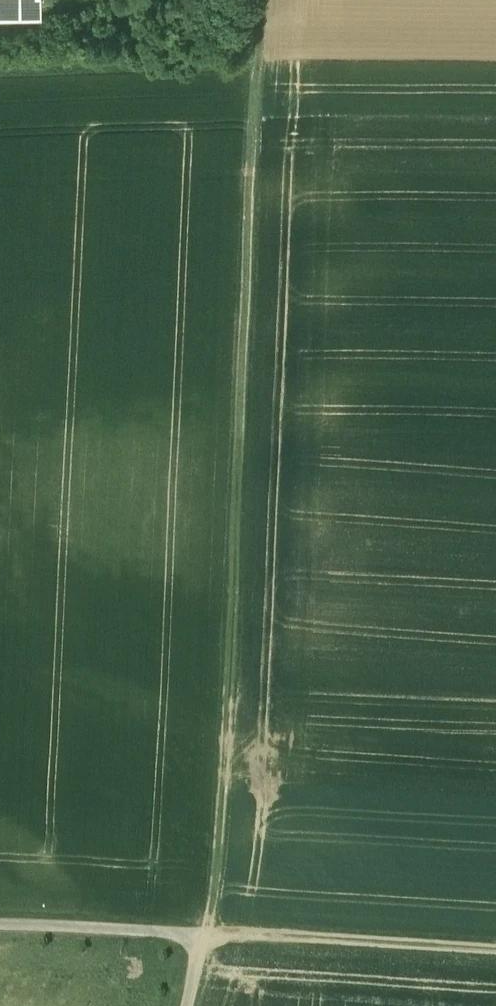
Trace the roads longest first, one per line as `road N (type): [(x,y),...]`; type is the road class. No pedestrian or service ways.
road 1 (track): [(203,933),(495,949)]
road 2 (track): [(0,925),(203,933)]

